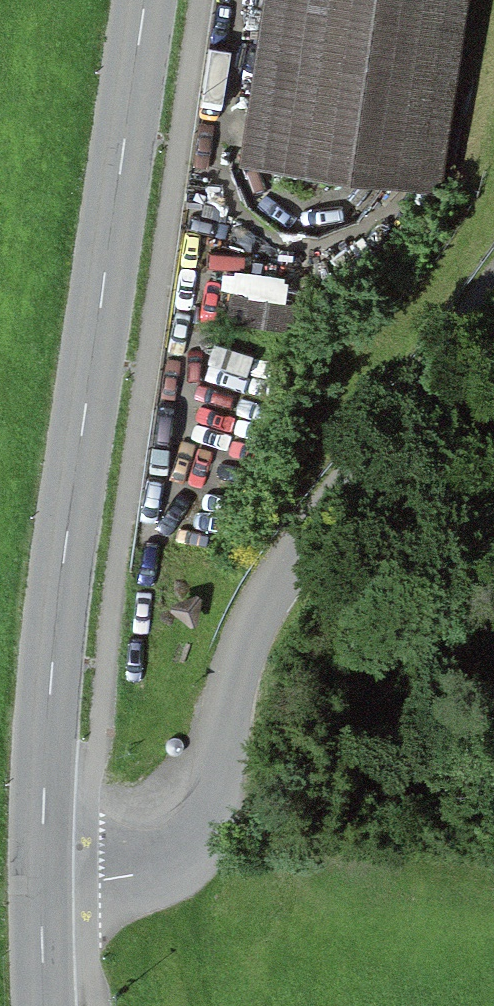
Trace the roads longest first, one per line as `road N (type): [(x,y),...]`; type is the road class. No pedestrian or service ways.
road 1 (secondary): [(146,0),(57,615),(44,880)]
road 2 (residential): [(44,880),(136,874),(201,818),(252,624),(493,285)]
road 3 (secondary): [(44,880),(46,1005)]

